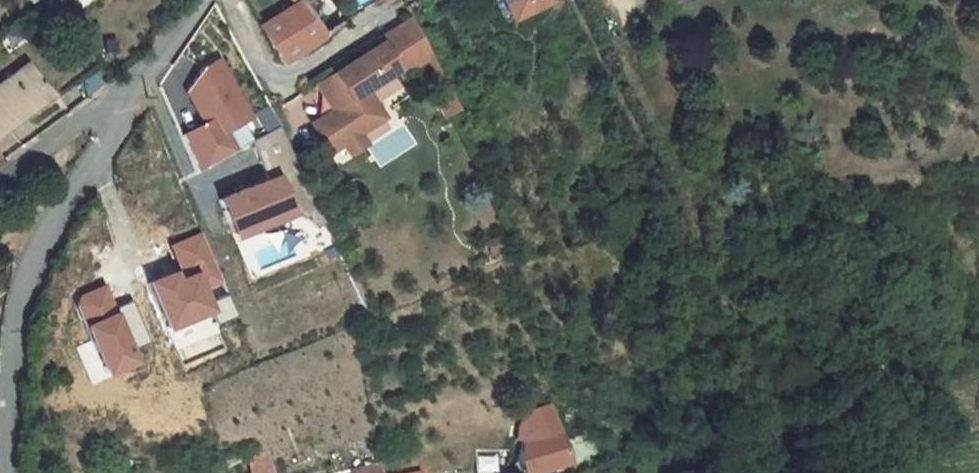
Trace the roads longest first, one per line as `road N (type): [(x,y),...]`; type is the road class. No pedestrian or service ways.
road 1 (residential): [(134,87),(55,202),(16,311),(4,416),(10,472)]
road 2 (residential): [(224,0),(275,78),(389,14)]
road 3 (residential): [(0,177),(134,87)]

